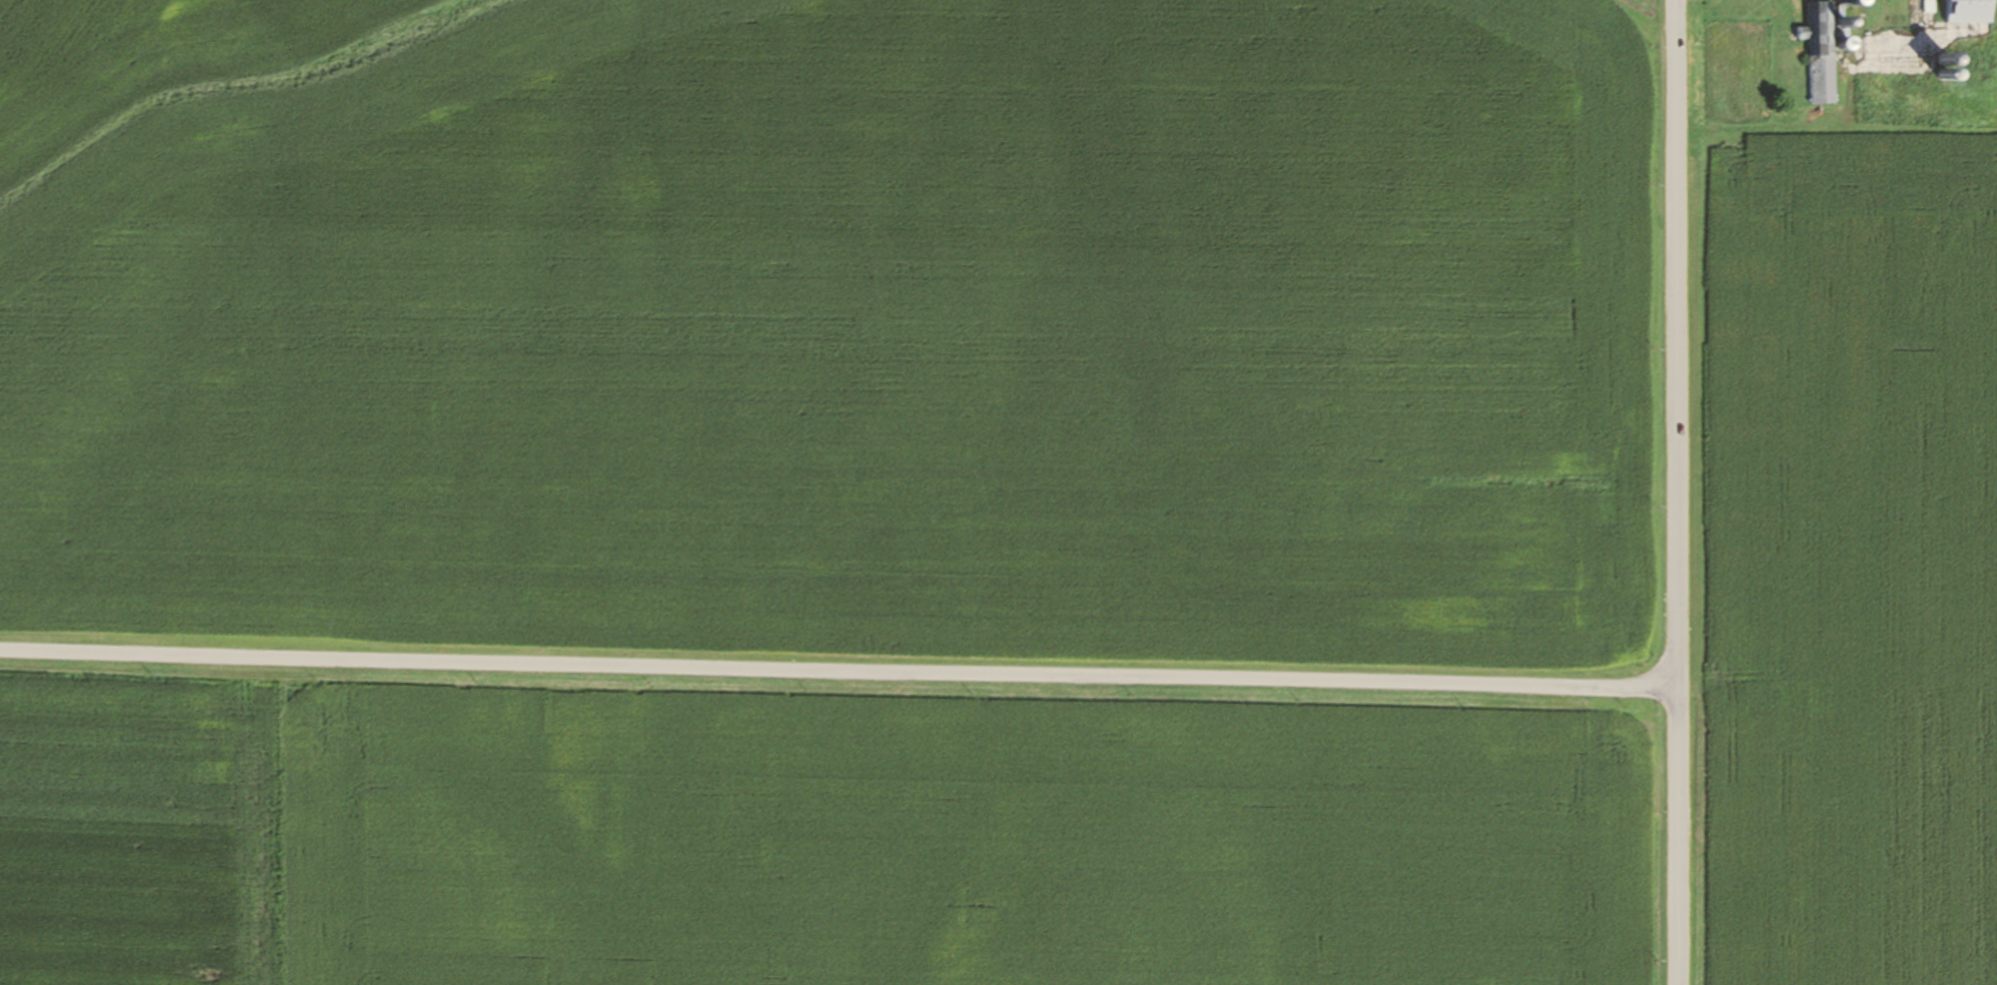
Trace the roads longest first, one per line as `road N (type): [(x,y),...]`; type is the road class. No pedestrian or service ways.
road 1 (residential): [(1679,691),(0,652)]
road 2 (secondary): [(1676,984),(1677,0)]

